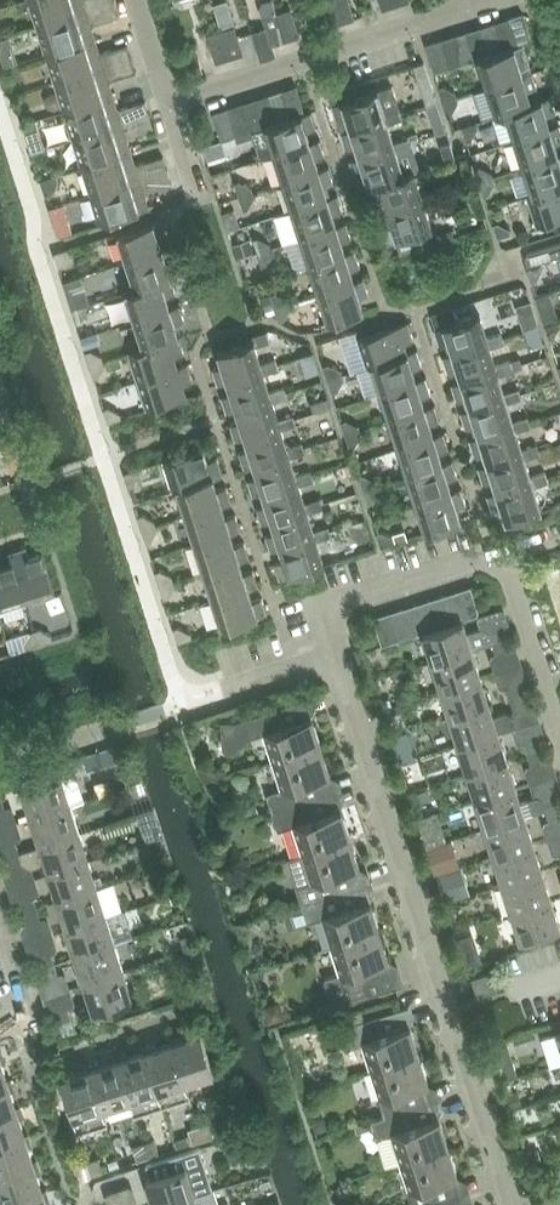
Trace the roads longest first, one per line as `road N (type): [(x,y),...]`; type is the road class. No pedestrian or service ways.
road 1 (residential): [(508,1204),(331,655)]
road 2 (residential): [(170,105),(419,30),(465,0)]
road 3 (residential): [(331,655),(325,621),(337,603),(501,550)]
road 4 (residential): [(559,729),(501,550)]
road 5 (residential): [(180,705),(331,655)]

